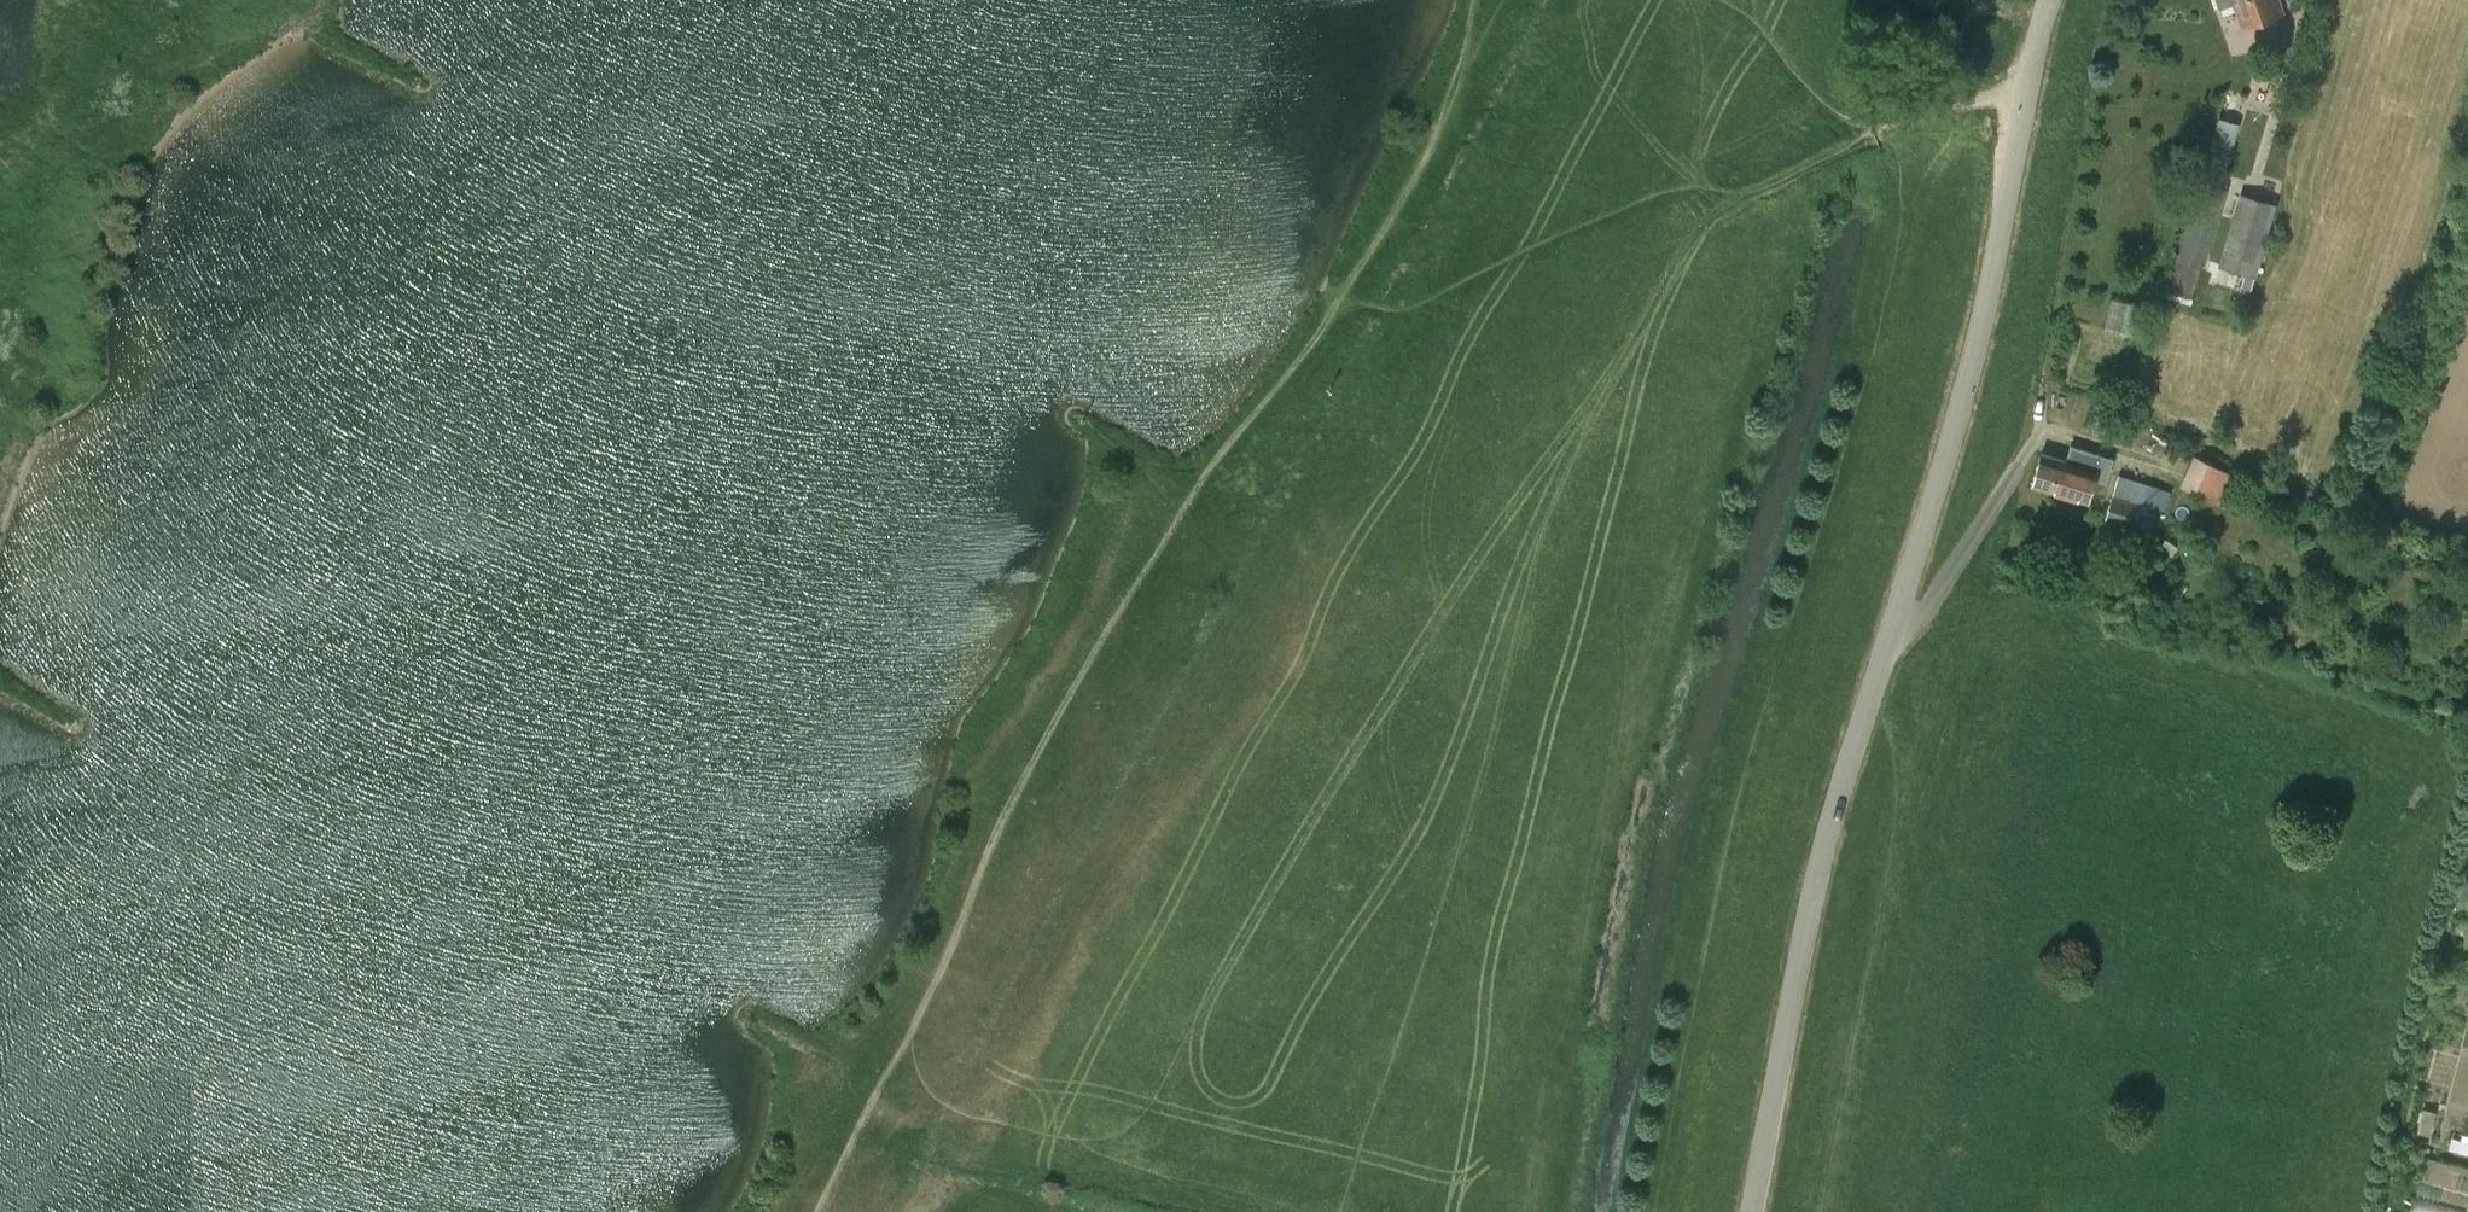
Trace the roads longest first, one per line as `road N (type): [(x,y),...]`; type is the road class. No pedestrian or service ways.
road 1 (unclassified): [(1751,1211),(1787,1000),(1836,800),(1978,338),(2023,83),(2049,0)]

